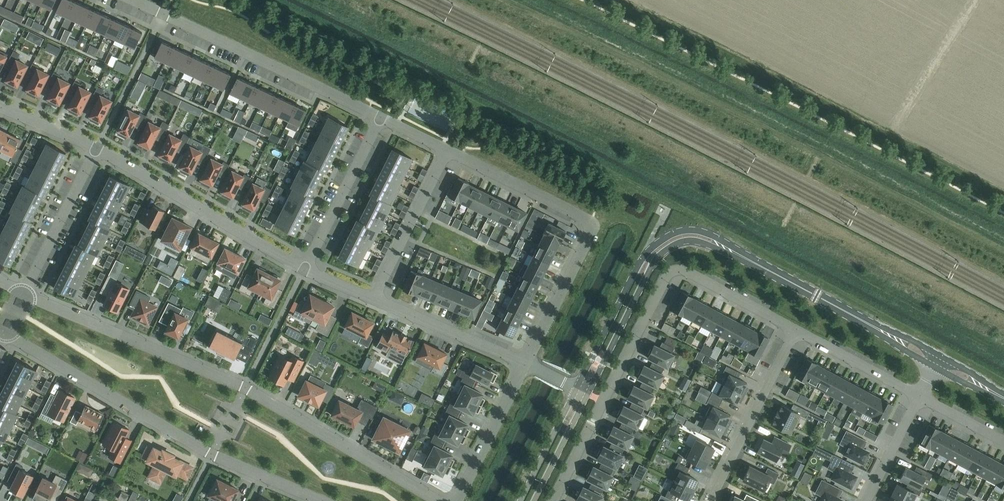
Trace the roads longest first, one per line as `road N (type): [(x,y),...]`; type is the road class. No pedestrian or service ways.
road 1 (residential): [(26,296),(249,389),(435,500)]
road 2 (residential): [(796,332),(674,267),(555,500)]
road 3 (residential): [(4,335),(215,454),(320,500)]
road 4 (residential): [(526,363),(589,226),(577,212),(446,150)]
road 5 (residential): [(381,119),(128,0)]
road 6 (tertiary): [(732,250),(699,230),(668,235),(649,251),(578,389)]
road 7 (residential): [(308,270),(97,149)]
road 8 (tertiary): [(588,394),(659,256),(693,240),(732,250)]
road 9 (residential): [(796,332),(711,500)]
road 10 (tertiary): [(889,335),(732,250)]
road 11 (residential): [(308,270),(381,119)]
road 12 (residential): [(446,150),(374,299)]
road 13 (residential): [(526,363),(374,299)]
road 14 (residential): [(26,296),(97,149)]
road 15 (residential): [(457,500),(526,363)]
road 16 (residential): [(923,397),(796,332)]
road 17 (tertiary): [(578,389),(521,500)]

